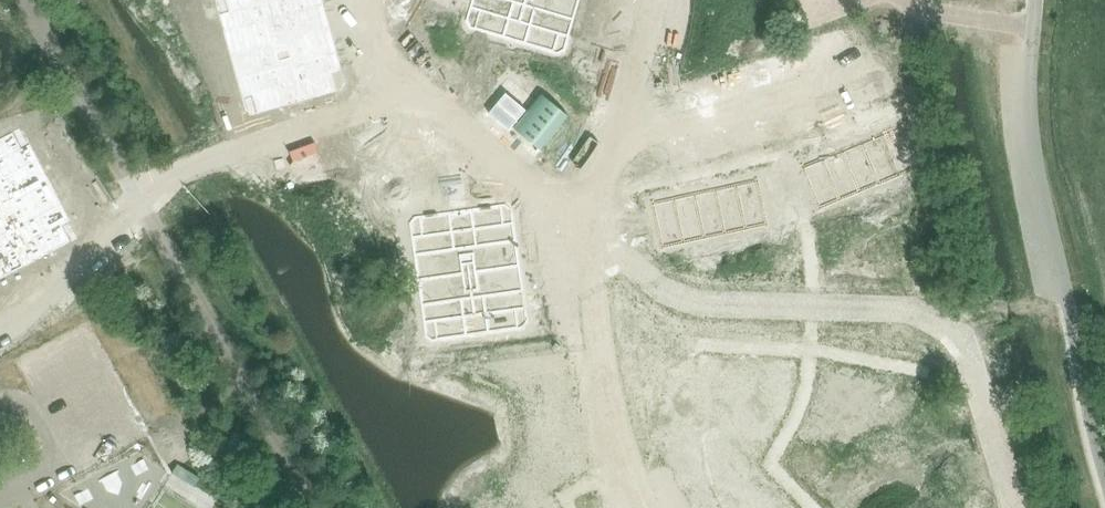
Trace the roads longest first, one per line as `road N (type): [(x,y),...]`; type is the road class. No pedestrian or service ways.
road 1 (residential): [(1018,507),(961,337),(903,310),(682,300),(580,227)]
road 2 (unclassified): [(1104,482),(1034,160),(1034,0)]
road 3 (residential): [(580,227),(393,82),(363,0)]
road 4 (residential): [(580,227),(597,386),(626,492),(638,507)]
road 5 (residential): [(864,64),(606,148)]
road 6 (residential): [(653,0),(606,148)]

